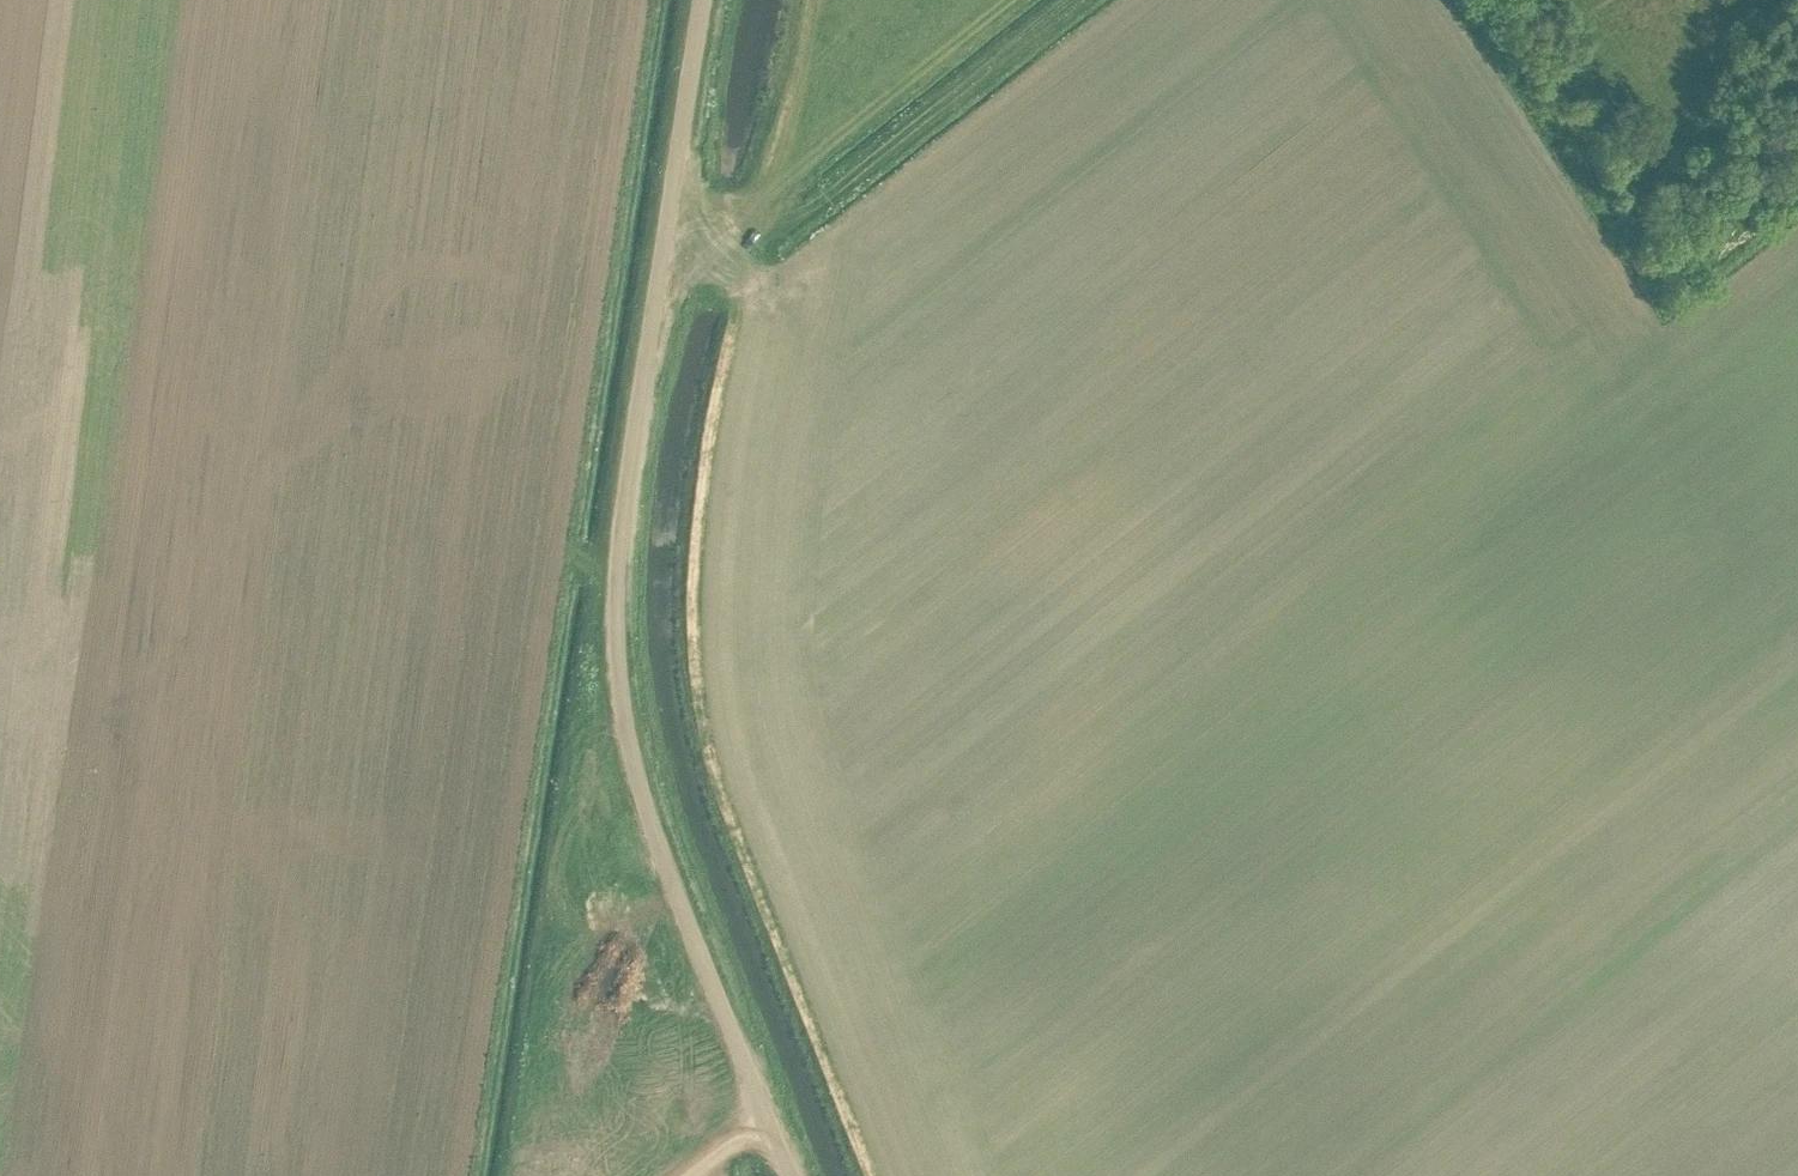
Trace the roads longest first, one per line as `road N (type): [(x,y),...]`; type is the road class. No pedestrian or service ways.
road 1 (unclassified): [(789,1175),(658,849),(632,765),(617,665),(621,538),(707,0)]

